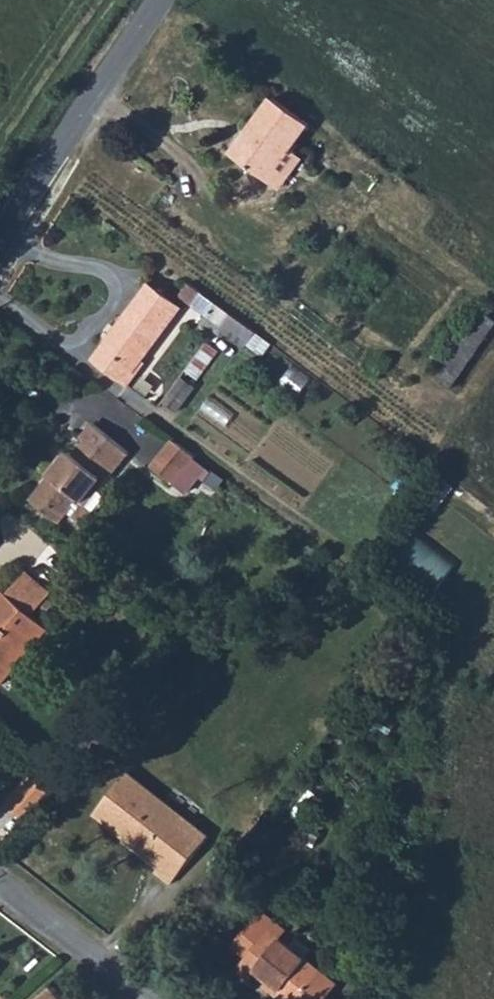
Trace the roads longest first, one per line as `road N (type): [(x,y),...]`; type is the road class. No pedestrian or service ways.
road 1 (tertiary): [(0,246),(161,0)]
road 2 (residential): [(149,998),(0,881)]

